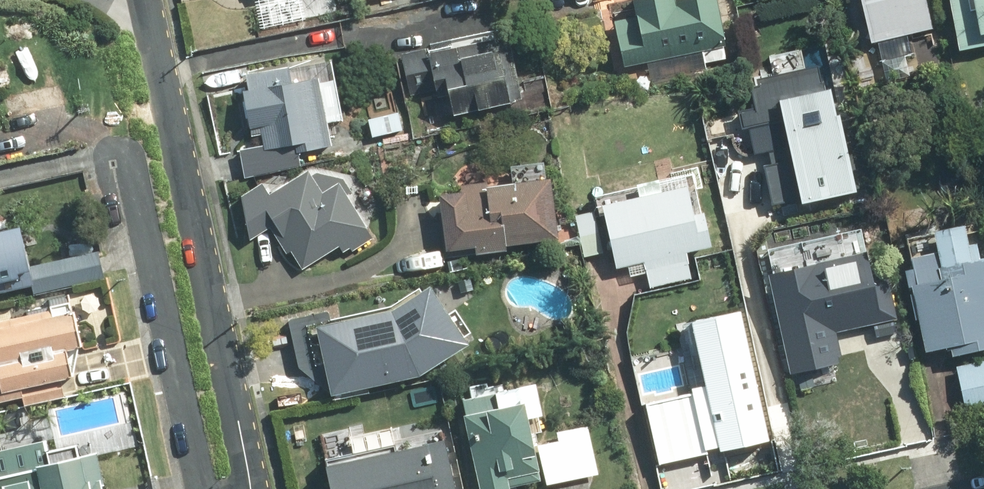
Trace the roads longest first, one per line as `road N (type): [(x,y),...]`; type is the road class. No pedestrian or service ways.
road 1 (residential): [(253,488),(145,0)]

